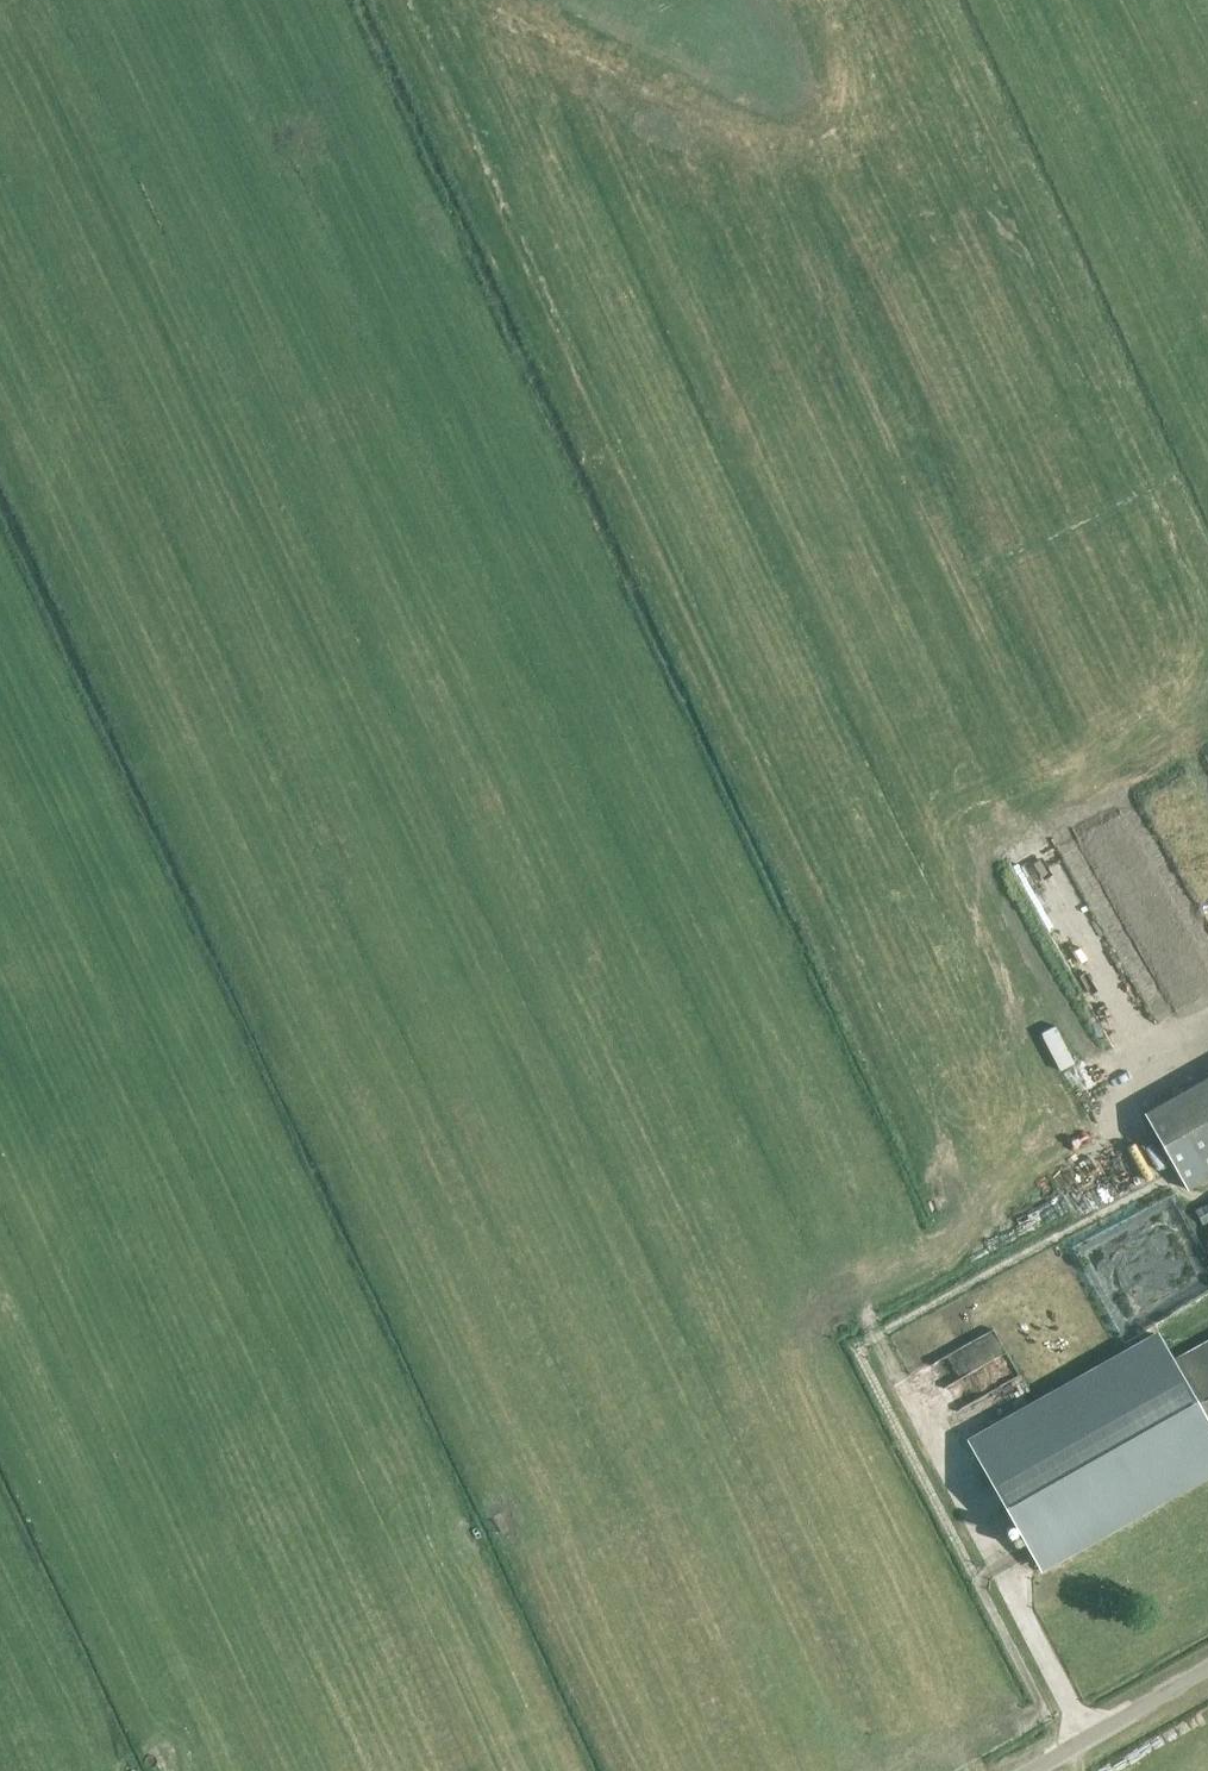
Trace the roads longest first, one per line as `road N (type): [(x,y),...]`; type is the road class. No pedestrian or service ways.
road 1 (unclassified): [(1032,1770),(1207,1670)]

